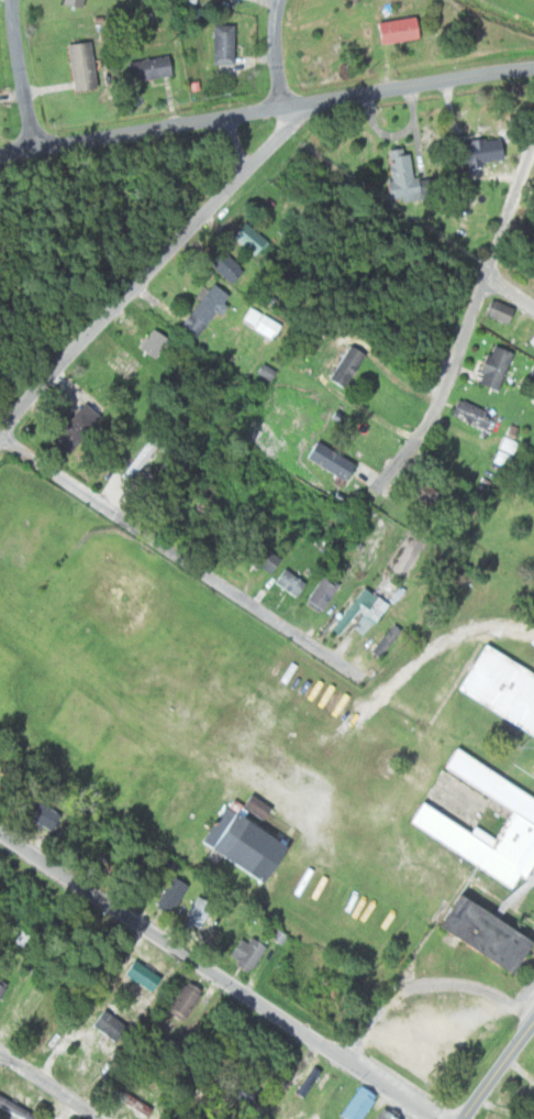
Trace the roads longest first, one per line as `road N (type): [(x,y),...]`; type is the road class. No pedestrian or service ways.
road 1 (residential): [(0,152),(533,68)]
road 2 (residential): [(438,1118),(0,829)]
road 3 (residential): [(400,690),(0,431)]
road 4 (residential): [(0,429),(310,106)]
road 5 (residential): [(390,540),(533,131)]
road 6 (residential): [(37,145),(15,52),(15,0)]

